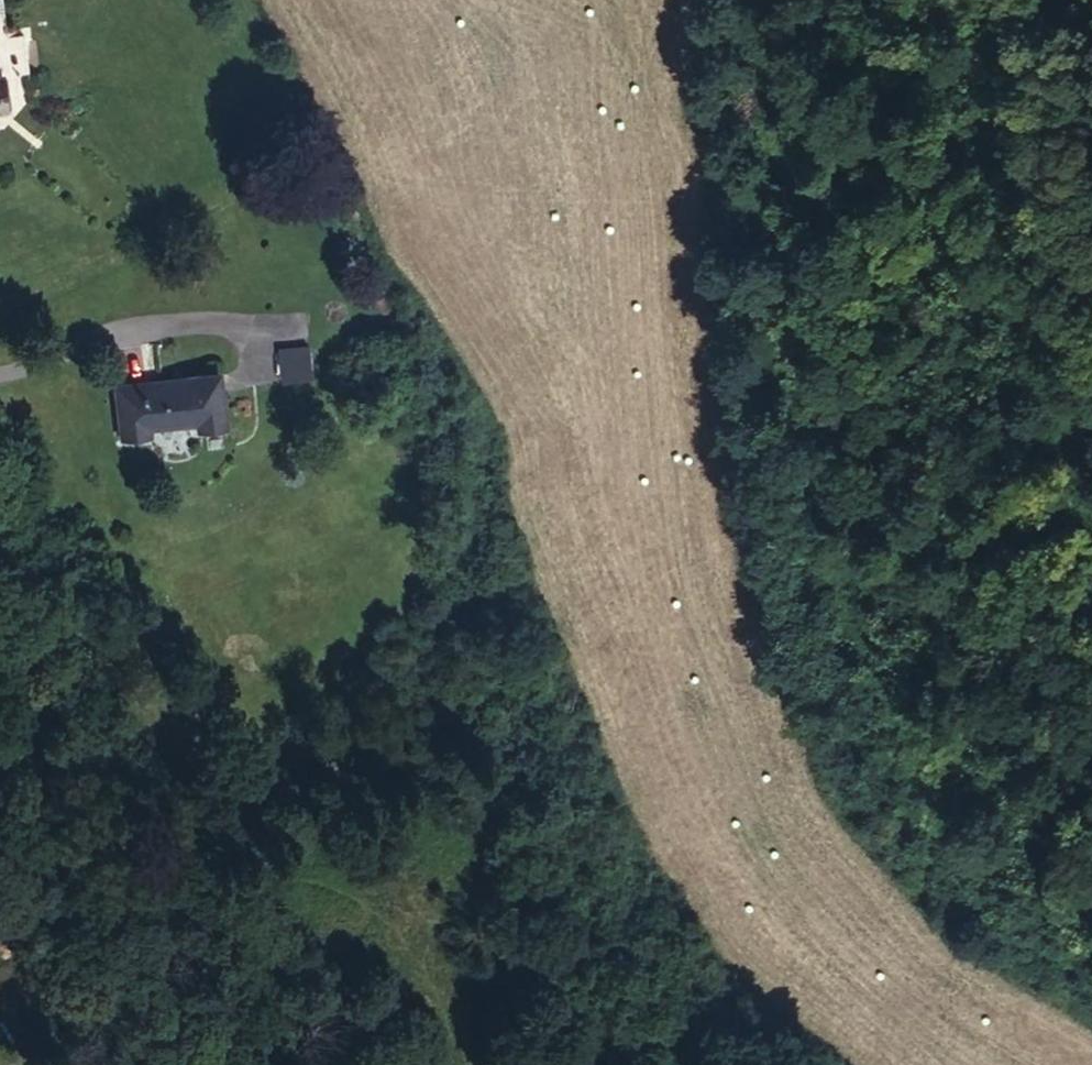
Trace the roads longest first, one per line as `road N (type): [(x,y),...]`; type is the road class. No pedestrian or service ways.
road 1 (residential): [(0,380),(150,325),(232,319)]

